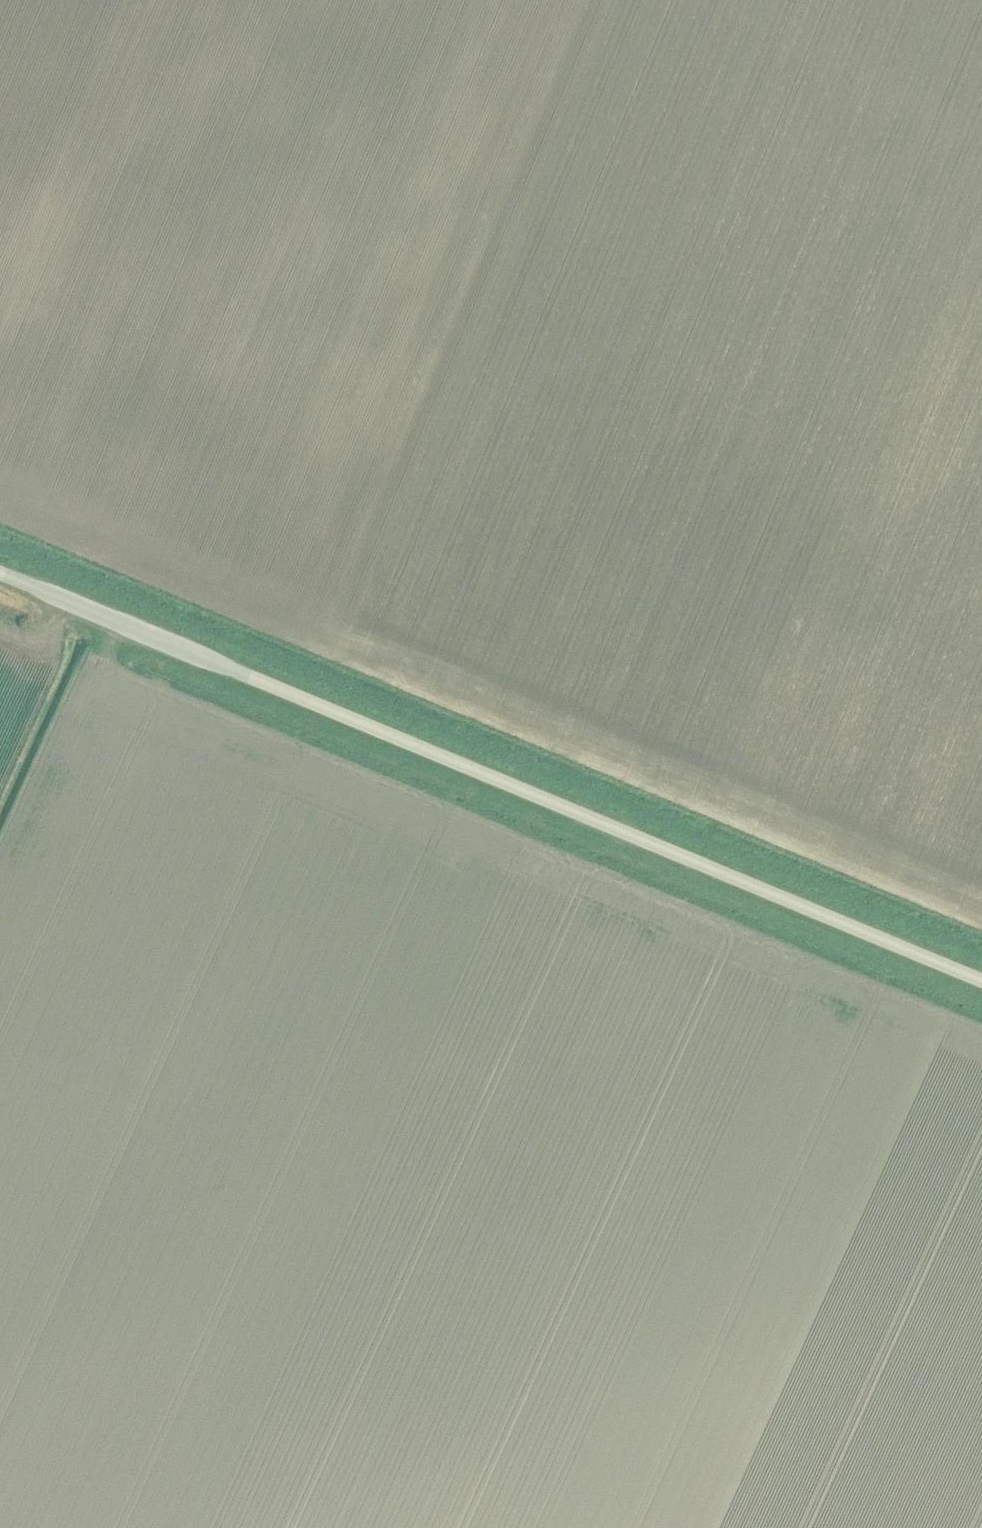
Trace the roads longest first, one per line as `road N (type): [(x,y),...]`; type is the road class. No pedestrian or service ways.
road 1 (unclassified): [(981,987),(0,571)]

